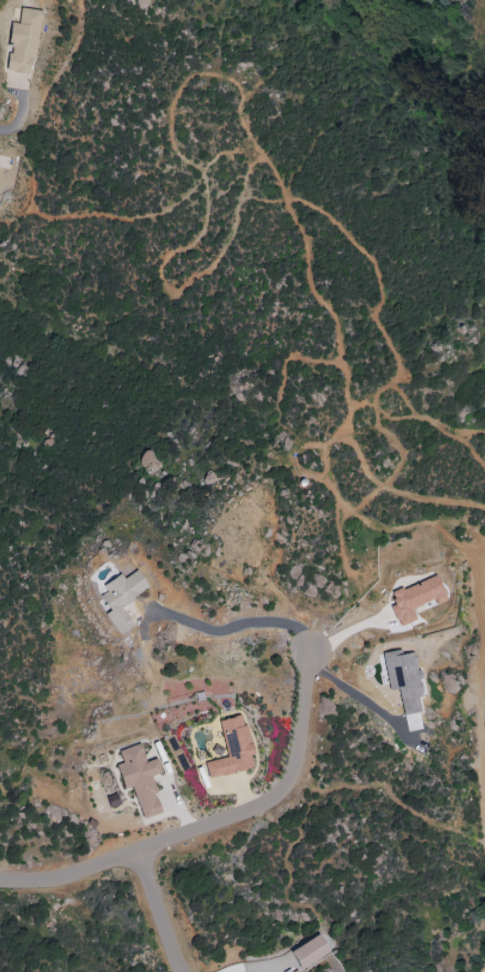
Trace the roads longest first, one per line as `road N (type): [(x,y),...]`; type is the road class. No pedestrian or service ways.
road 1 (residential): [(0,880),(78,871),(261,806),(289,781),(310,652)]
road 2 (residential): [(136,850),(183,971)]

